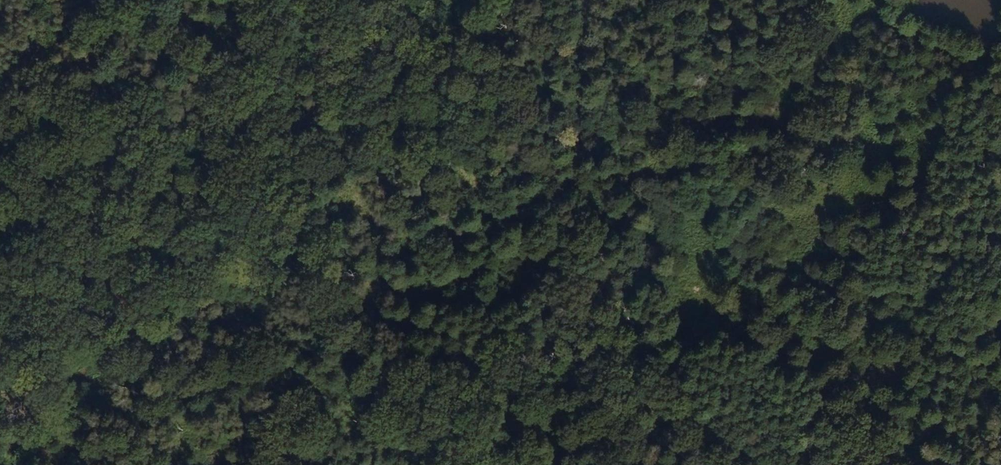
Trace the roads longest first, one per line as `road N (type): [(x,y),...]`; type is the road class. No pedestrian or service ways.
road 1 (track): [(732,464),(655,380),(586,205),(588,0)]

